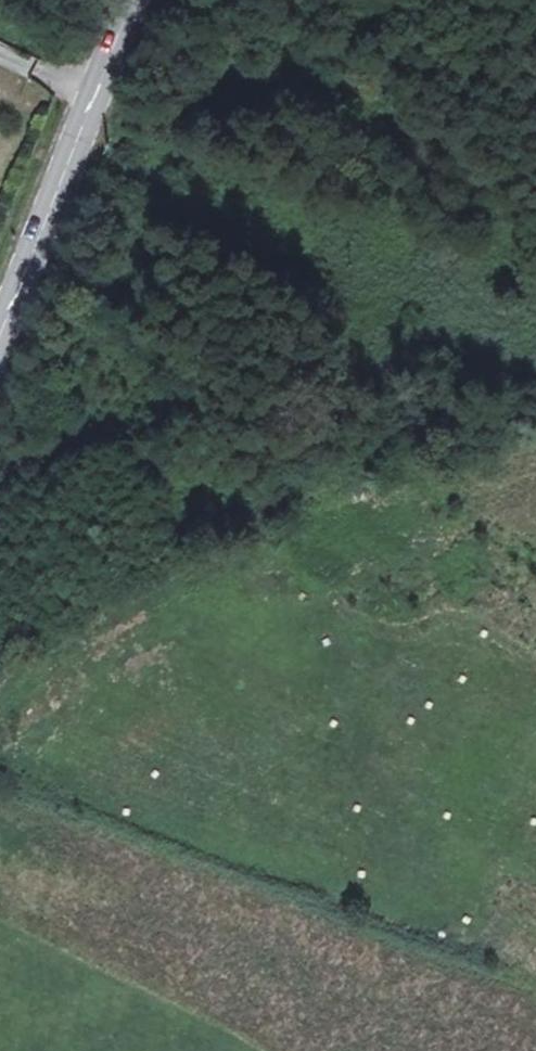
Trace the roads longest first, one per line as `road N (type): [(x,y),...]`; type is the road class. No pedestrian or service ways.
road 1 (secondary): [(0,316),(123,0)]

